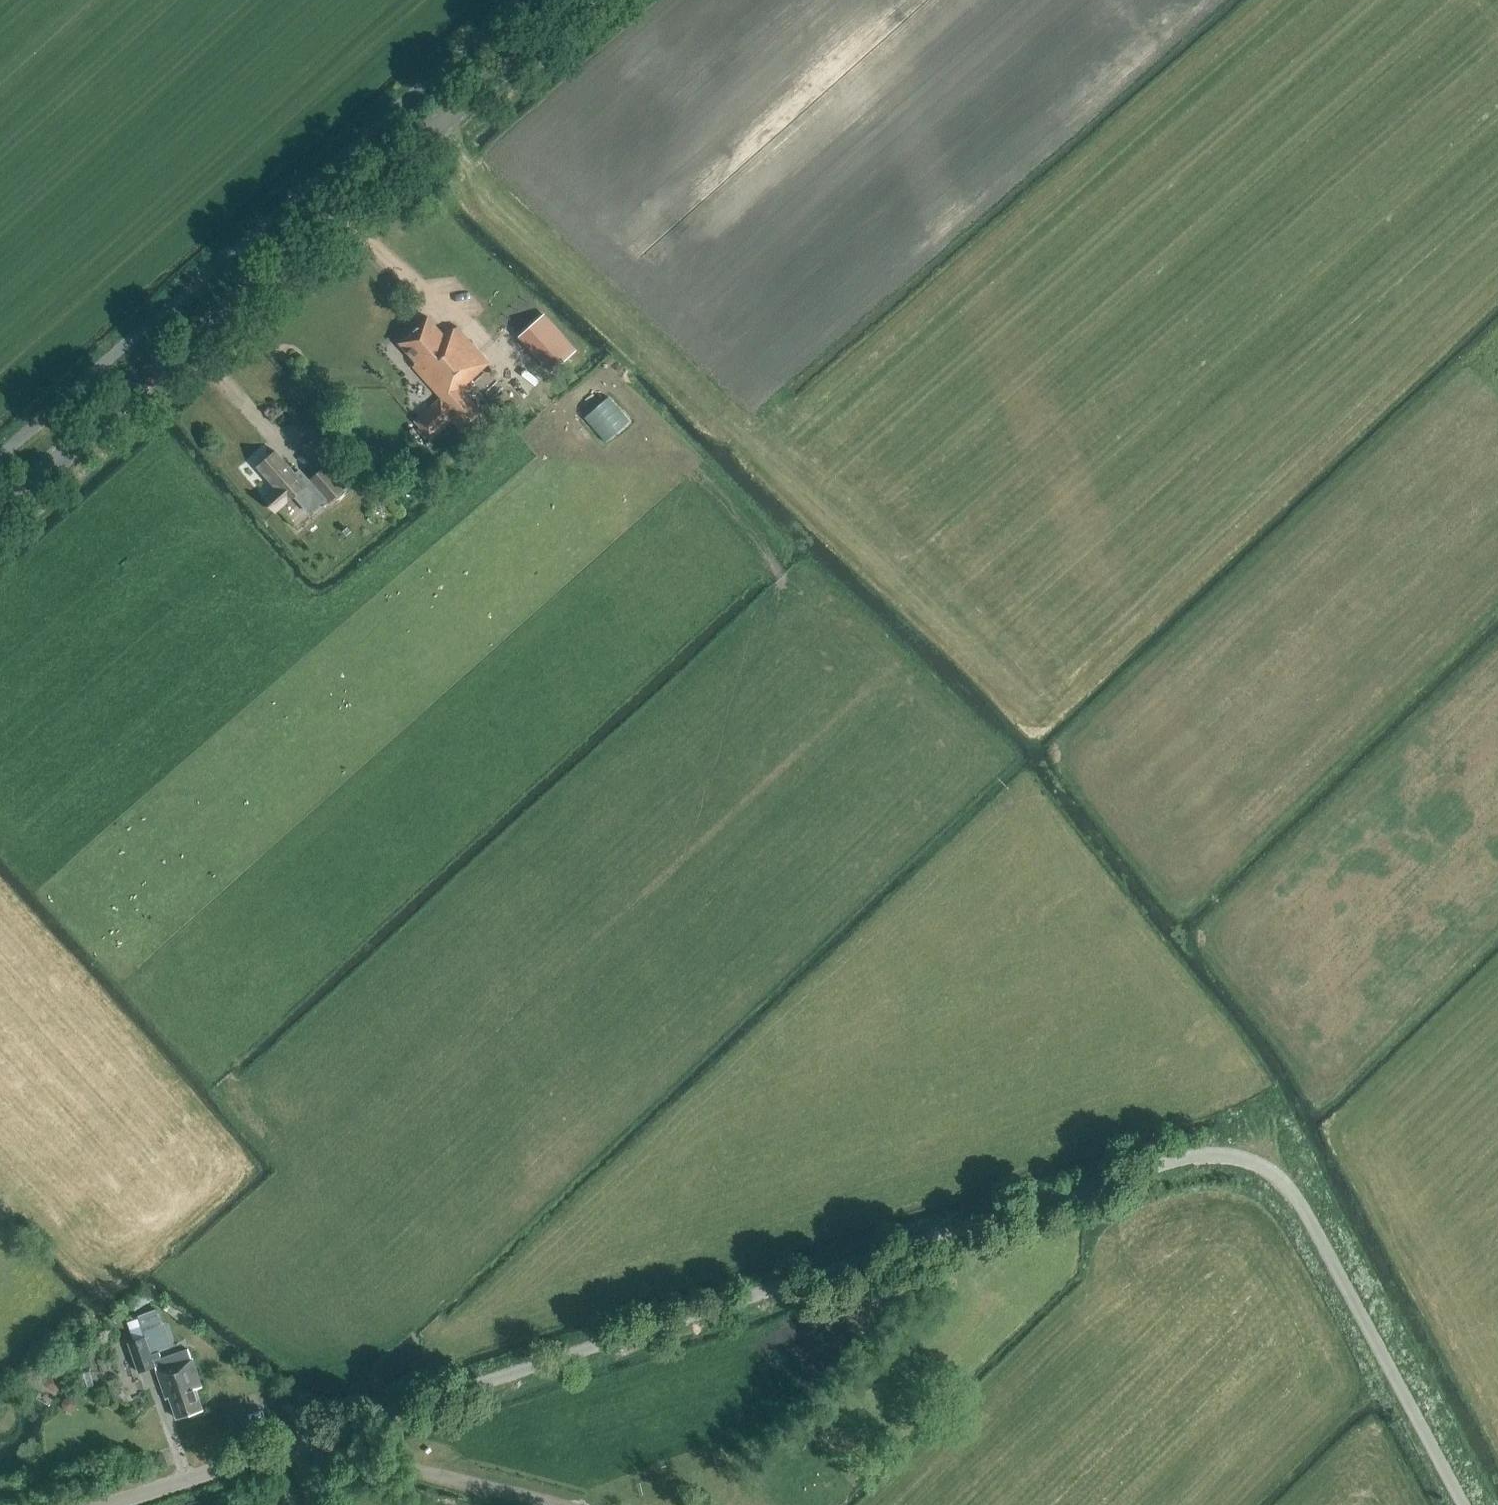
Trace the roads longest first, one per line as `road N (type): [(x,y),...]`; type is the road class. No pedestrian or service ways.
road 1 (unclassified): [(1466,1504),(1294,1197),(1253,1164),(1211,1155),(106,1504)]
road 2 (secondary): [(0,511),(581,0)]

